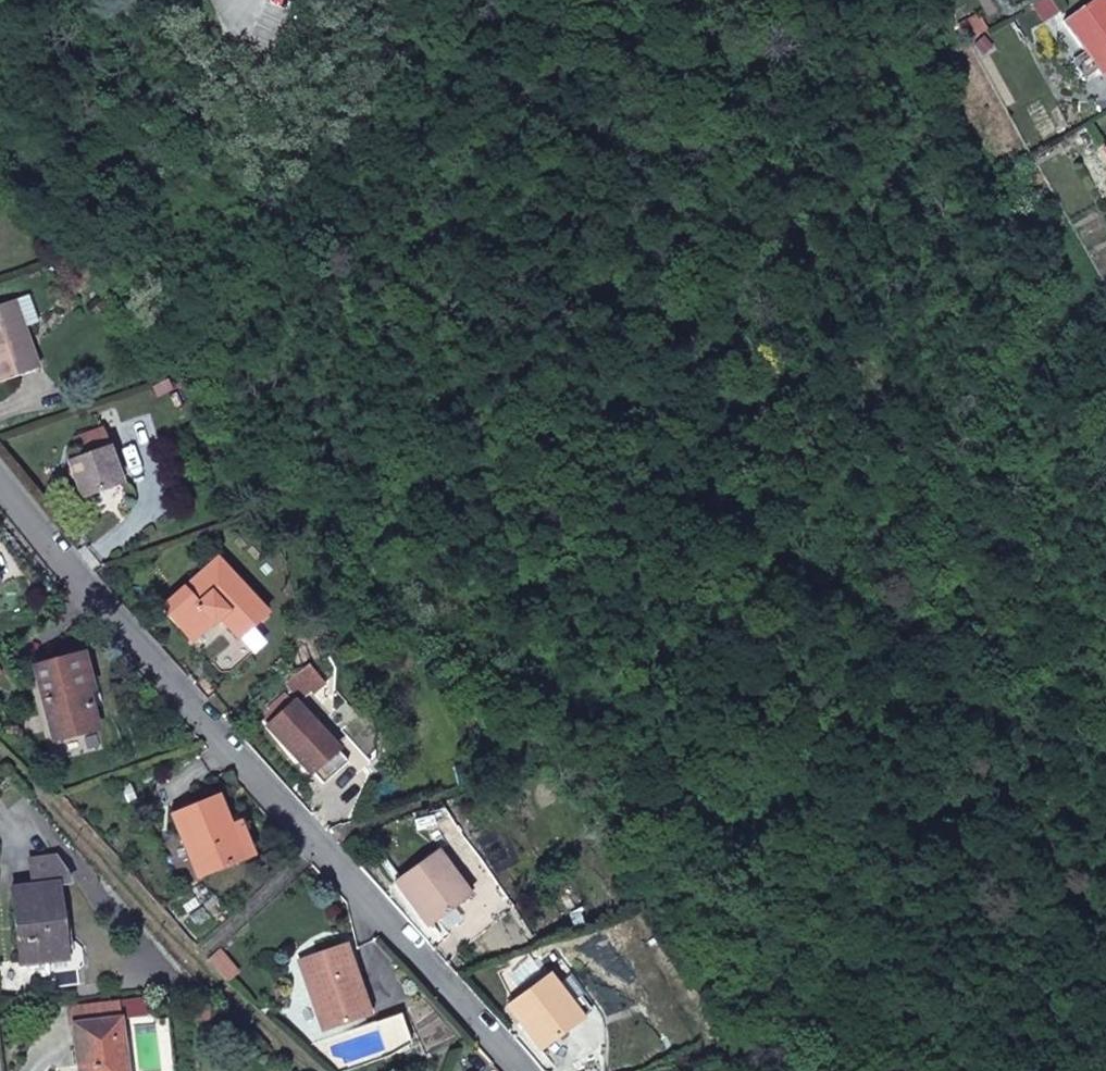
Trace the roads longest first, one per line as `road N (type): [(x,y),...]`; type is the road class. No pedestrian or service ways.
road 1 (residential): [(525,1070),(0,483)]

